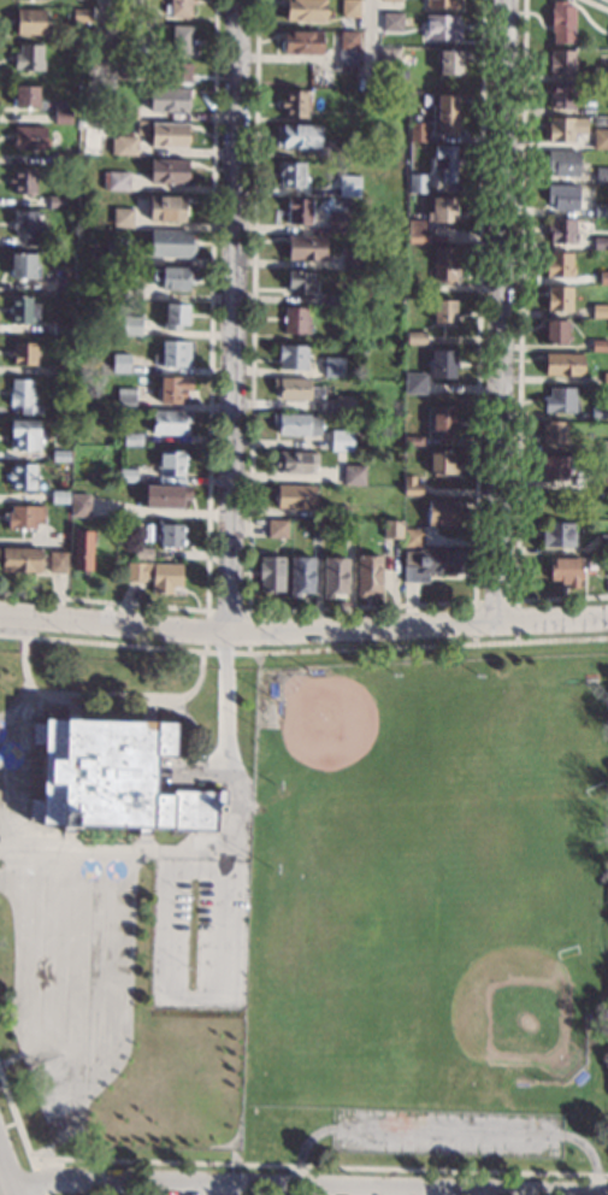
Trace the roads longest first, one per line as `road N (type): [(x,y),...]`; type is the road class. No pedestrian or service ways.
road 1 (residential): [(225,631),(227,0)]
road 2 (residential): [(474,623),(495,0)]
road 3 (residential): [(607,618),(260,631),(0,618)]
road 4 (residential): [(522,1194),(0,1178)]

